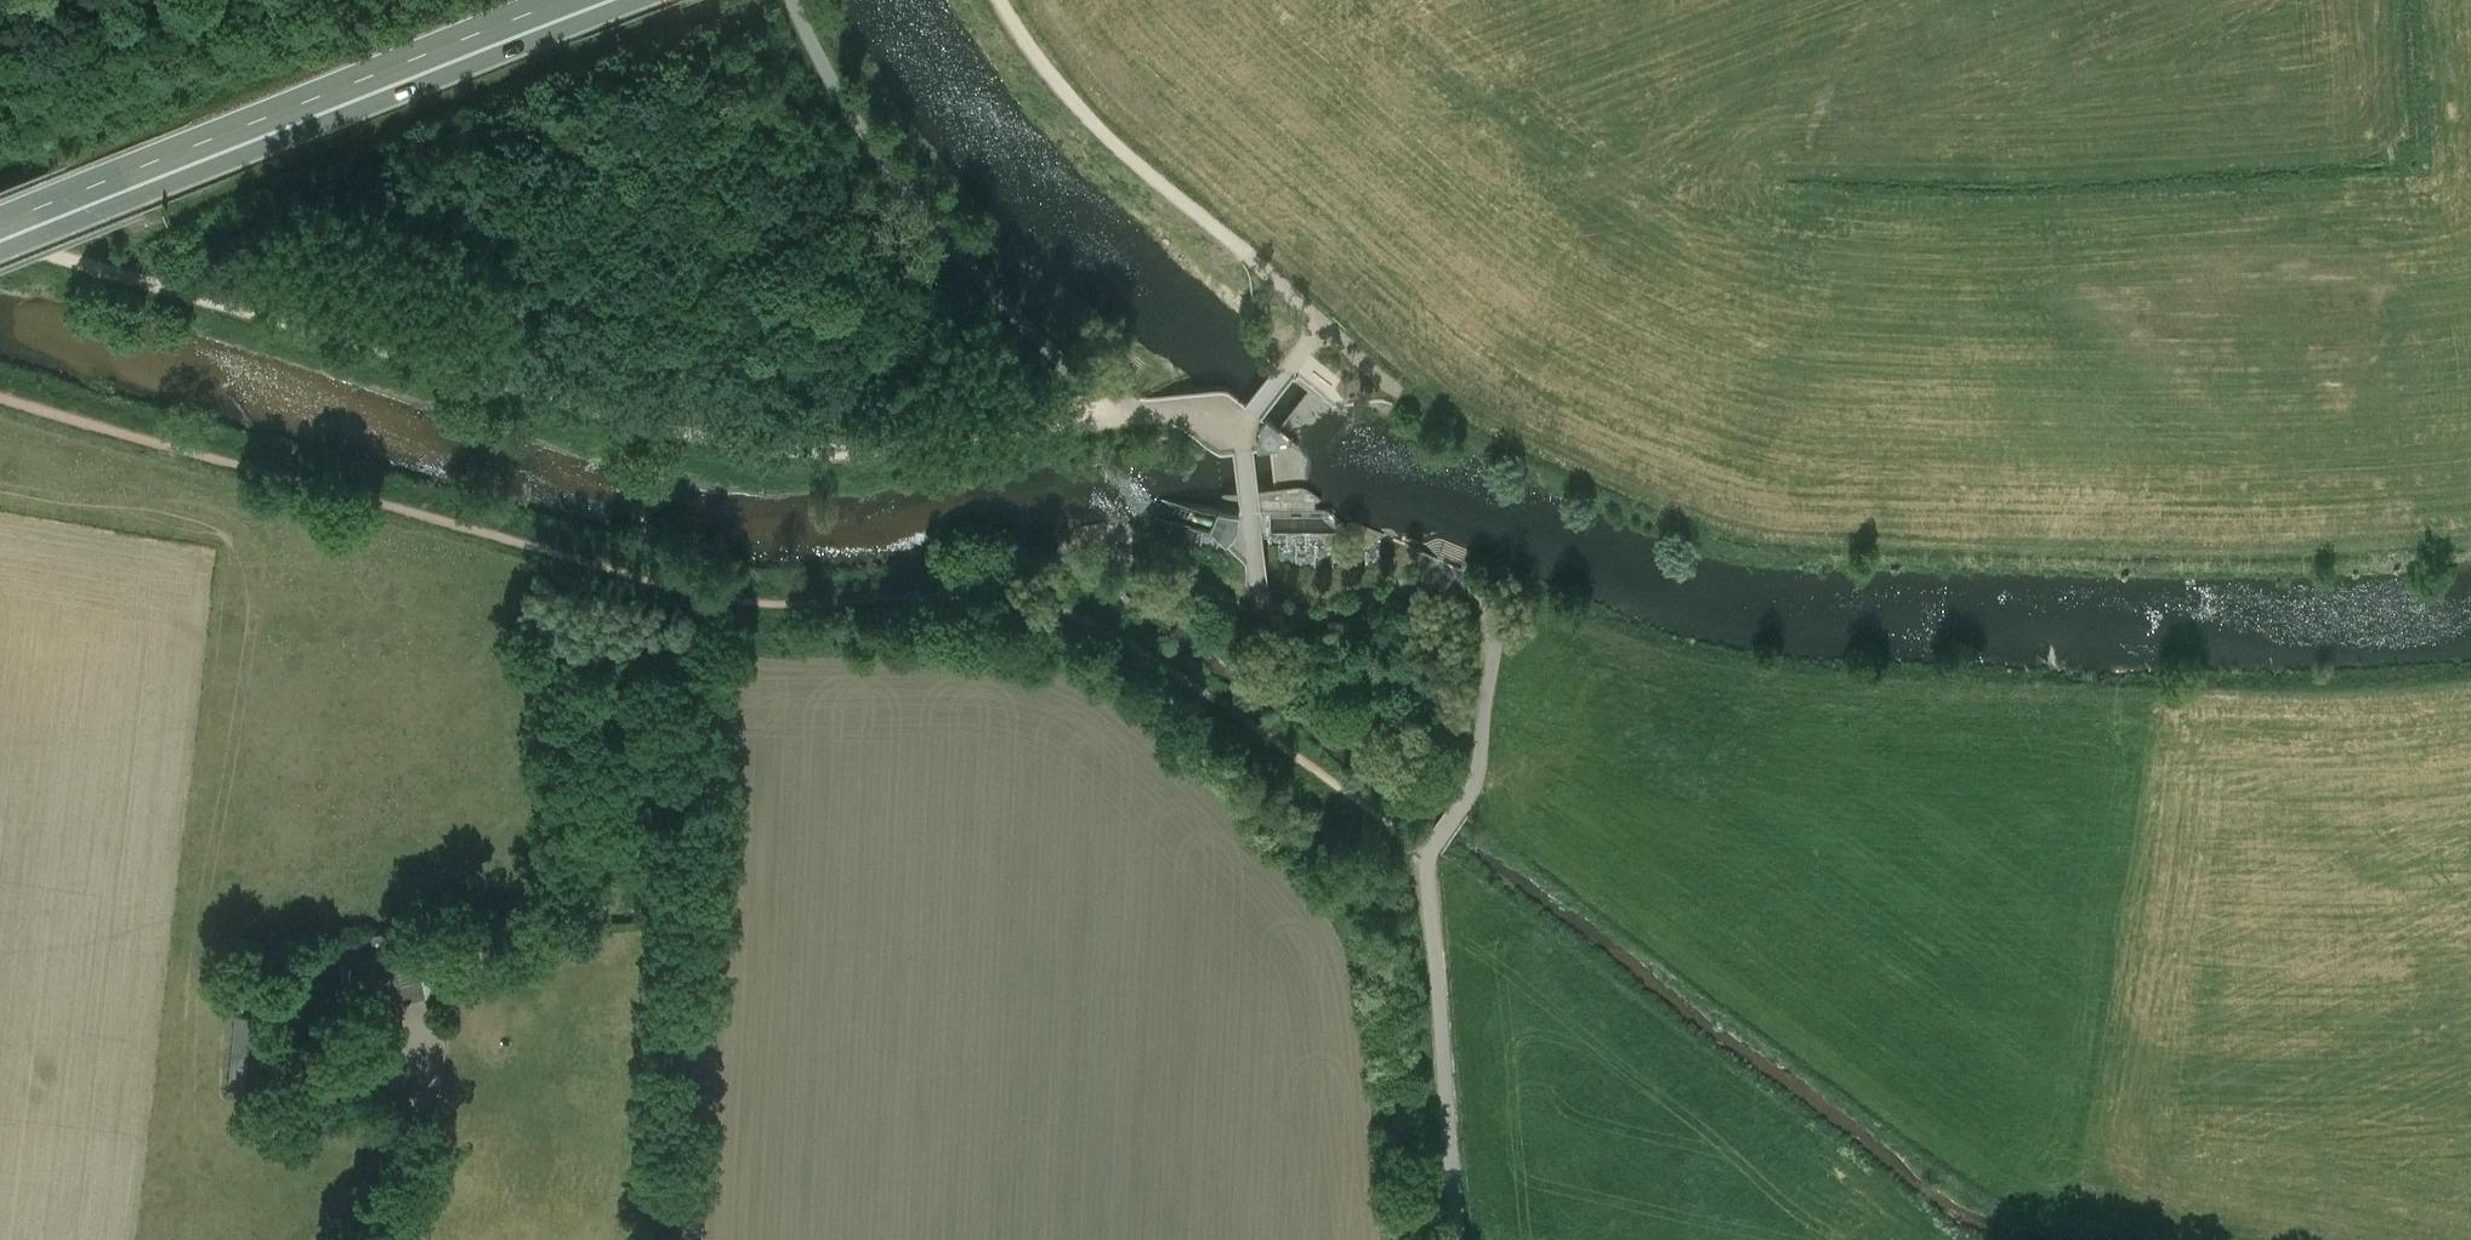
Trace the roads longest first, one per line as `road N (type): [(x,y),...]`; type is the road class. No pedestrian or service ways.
road 1 (trunk): [(0,247),(636,0)]
road 2 (trunk): [(556,0),(0,218)]
road 3 (unclassified): [(1428,861),(1457,1239)]
road 4 (track): [(1318,329),(1453,432),(1555,477)]

